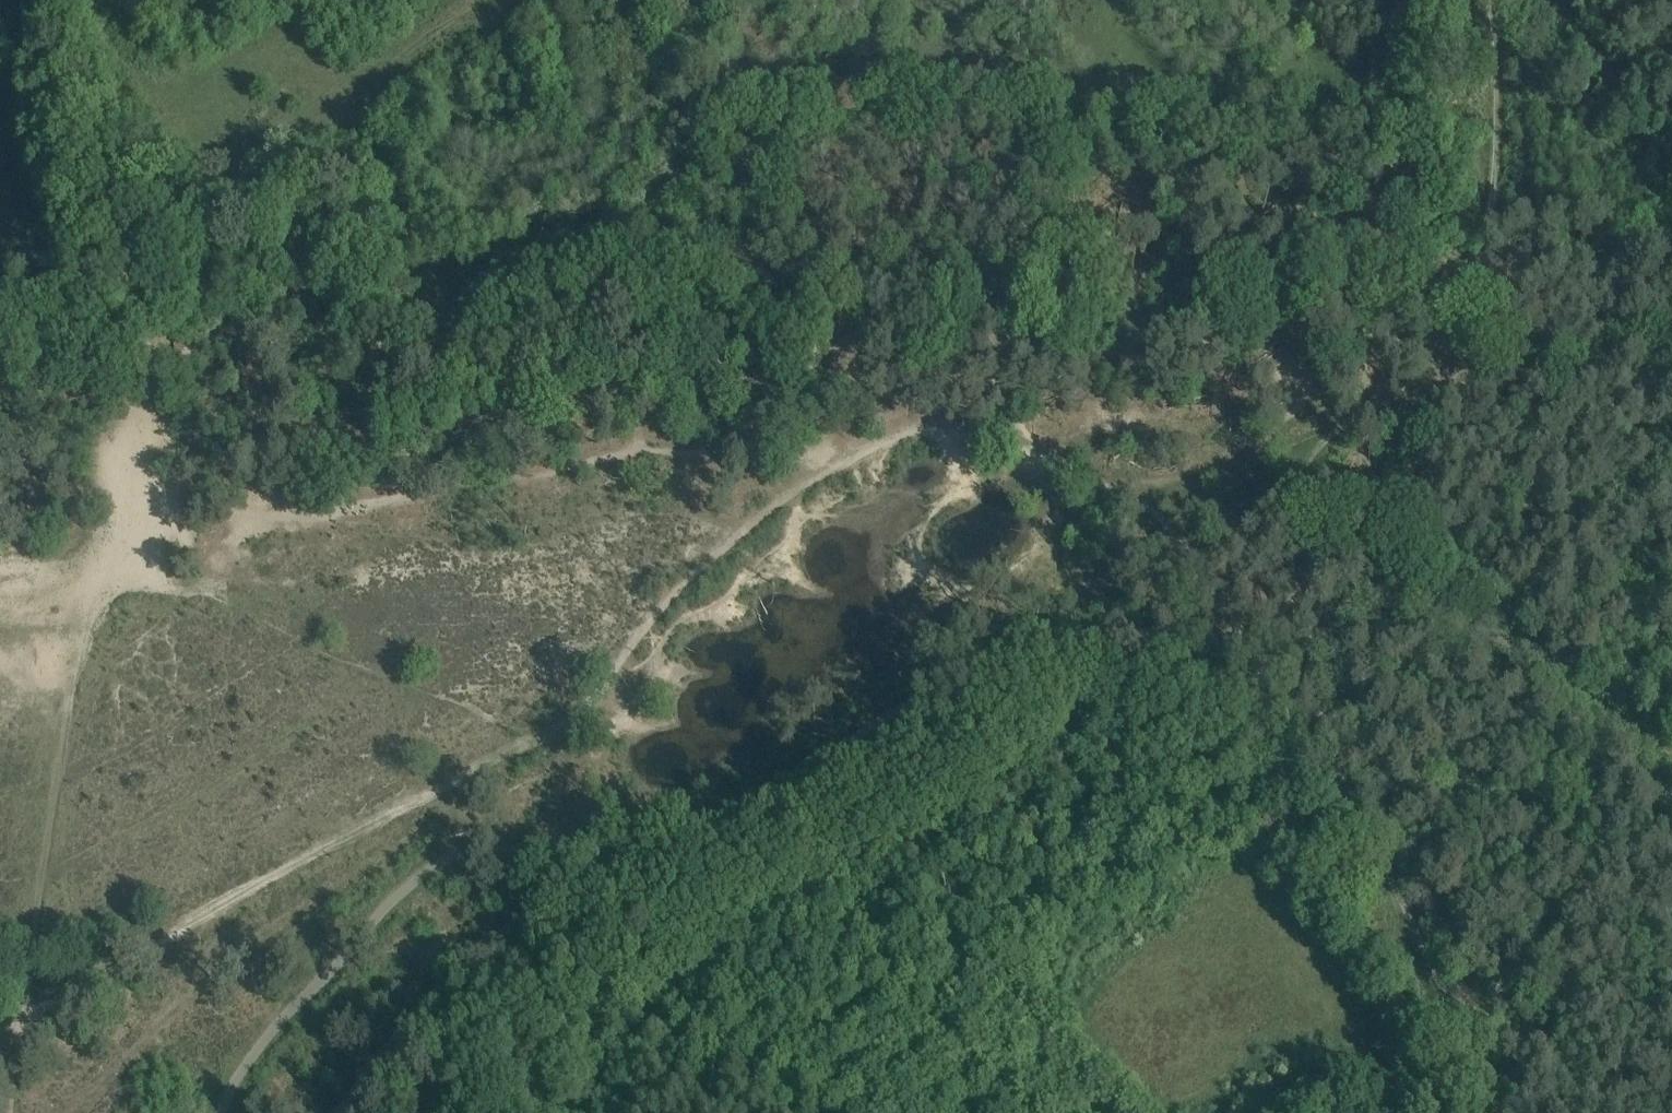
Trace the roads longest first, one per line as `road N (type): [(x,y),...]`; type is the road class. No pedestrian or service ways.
road 1 (track): [(1478,1112),(1308,703)]
road 2 (track): [(1671,336),(1469,374)]

